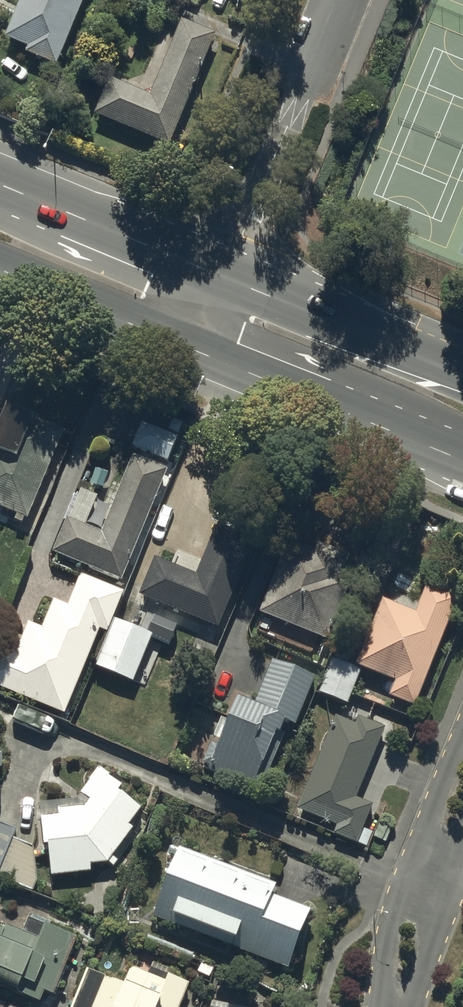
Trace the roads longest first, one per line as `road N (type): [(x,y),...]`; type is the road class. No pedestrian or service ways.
road 1 (residential): [(225,278),(340,0)]
road 2 (trunk): [(462,458),(197,348)]
road 3 (trunk): [(225,278),(462,370)]
road 4 (trunk): [(0,185),(225,278)]
road 5 (residential): [(462,787),(435,854),(398,1006)]
road 6 (trunk): [(197,348),(0,267)]

